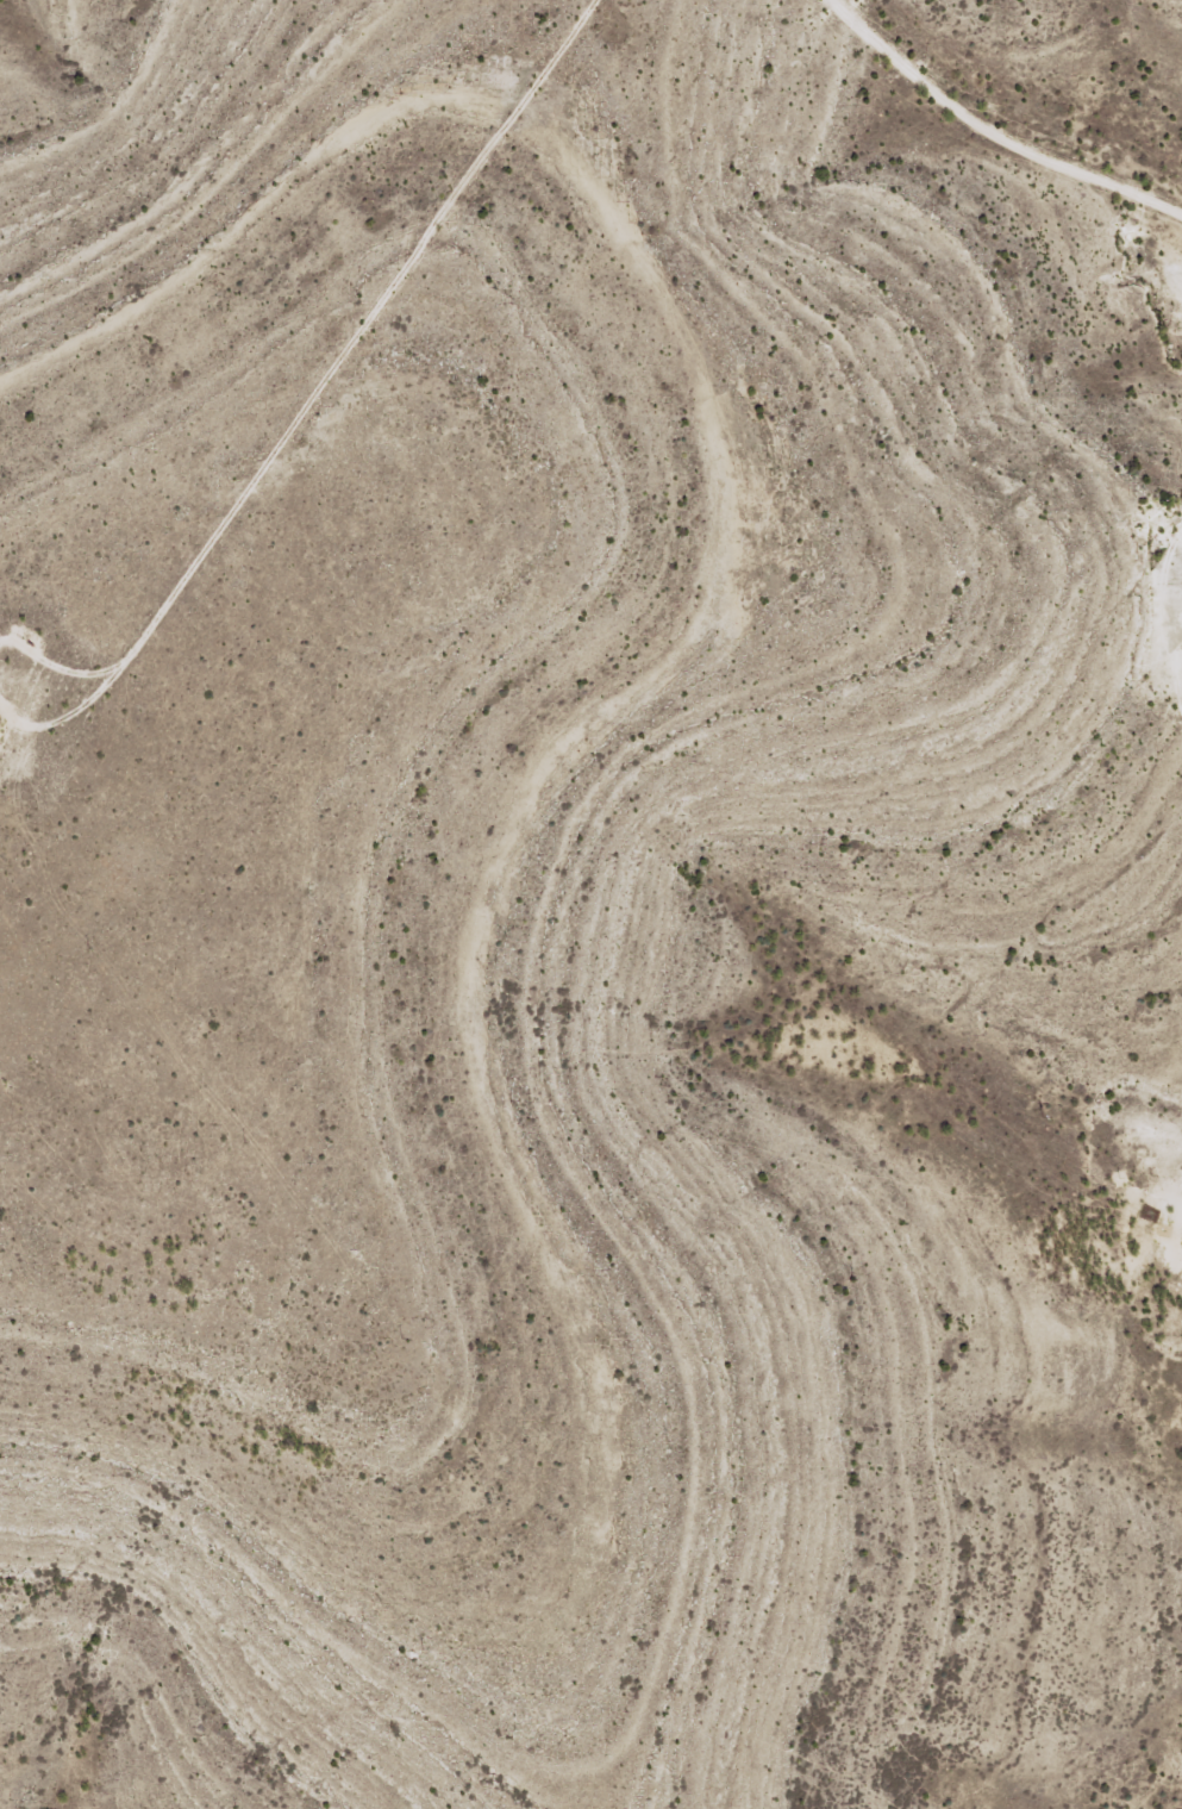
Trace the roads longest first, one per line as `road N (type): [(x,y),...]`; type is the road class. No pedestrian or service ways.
road 1 (track): [(891,0),(933,45),(1181,208)]

